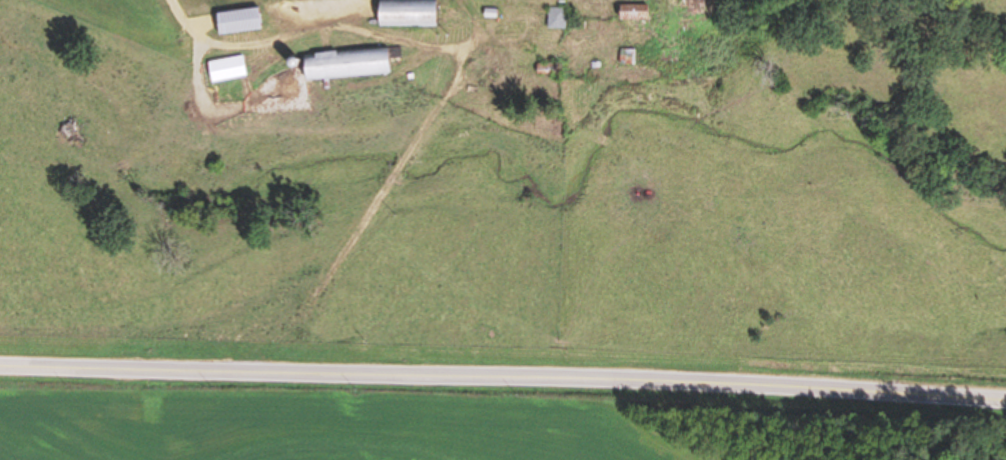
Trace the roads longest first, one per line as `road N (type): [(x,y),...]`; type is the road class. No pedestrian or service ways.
road 1 (primary): [(1005,400),(570,377),(0,367)]

